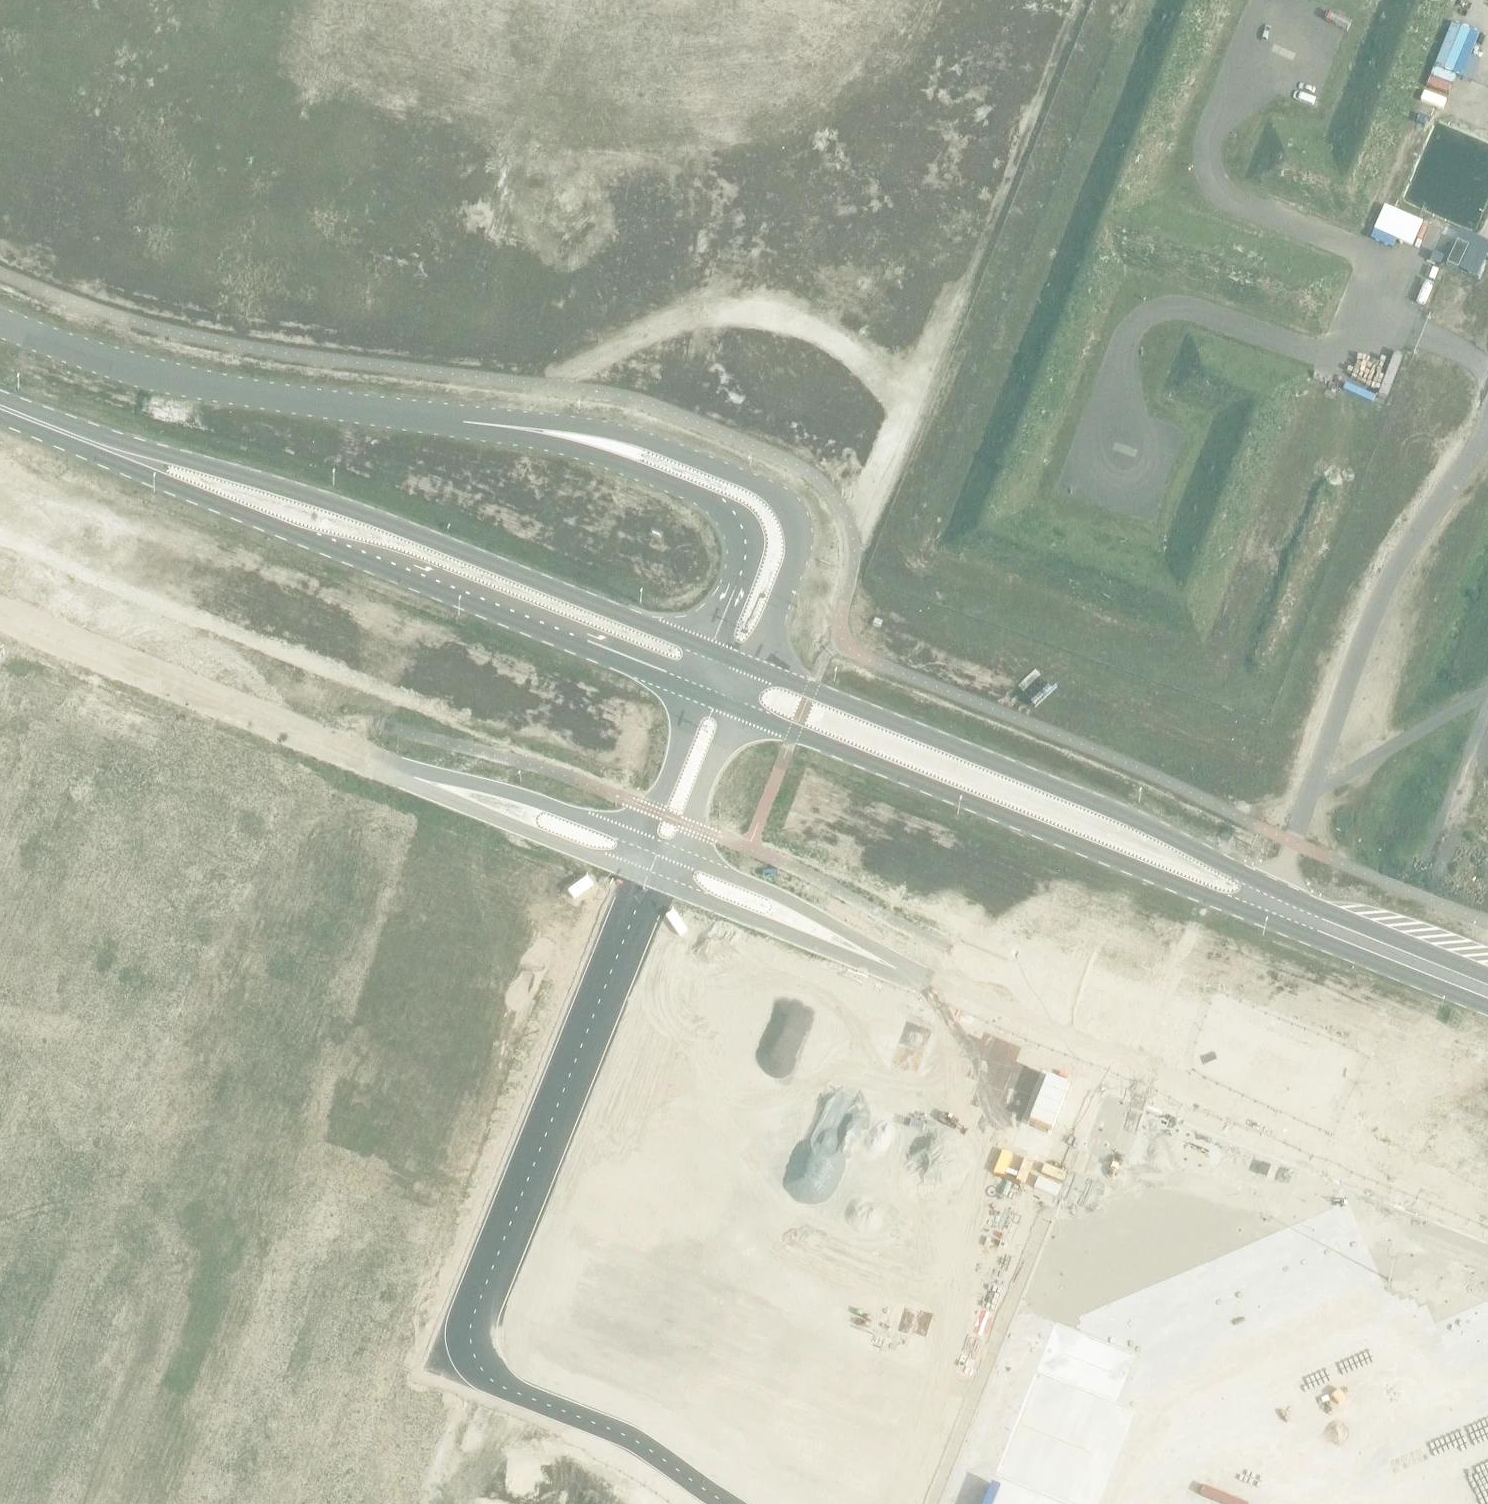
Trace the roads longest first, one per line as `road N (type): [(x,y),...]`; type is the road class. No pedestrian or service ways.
road 1 (secondary): [(737,710),(1487,1006)]
road 2 (unclassified): [(725,1503),(640,1446),(494,1381),(473,1347),(474,1321),(648,879)]
road 3 (secondary): [(1487,976),(1274,887),(1138,820),(757,669)]
road 4 (unclassified): [(832,938),(1487,1206)]
road 5 (secondary): [(45,425),(151,478),(697,694)]
road 6 (secondary): [(712,651),(346,510),(45,425)]
road 7 (track): [(0,1389),(359,1423),(401,1414),(473,1347)]
road 8 (unclassified): [(757,669),(798,555),(793,525),(767,495),(610,438),(468,427)]
road 9 (unclassified): [(468,427),(158,380),(0,323)]
road 10 (unclassified): [(448,788),(0,617)]
road 11 (unclassified): [(468,427),(584,455),(732,517),(744,530),(746,564),(712,651)]
road 12 (unclassified): [(448,788),(534,835),(648,879)]
road 13 (unclassified): [(643,839),(549,804),(448,788)]
road 14 (unclassified): [(648,879),(765,925),(832,938)]
road 15 (unclassified): [(832,938),(775,894),(682,854)]
road 16 (unclassified): [(697,694),(643,839)]
road 17 (unclassified): [(682,854),(737,710)]

